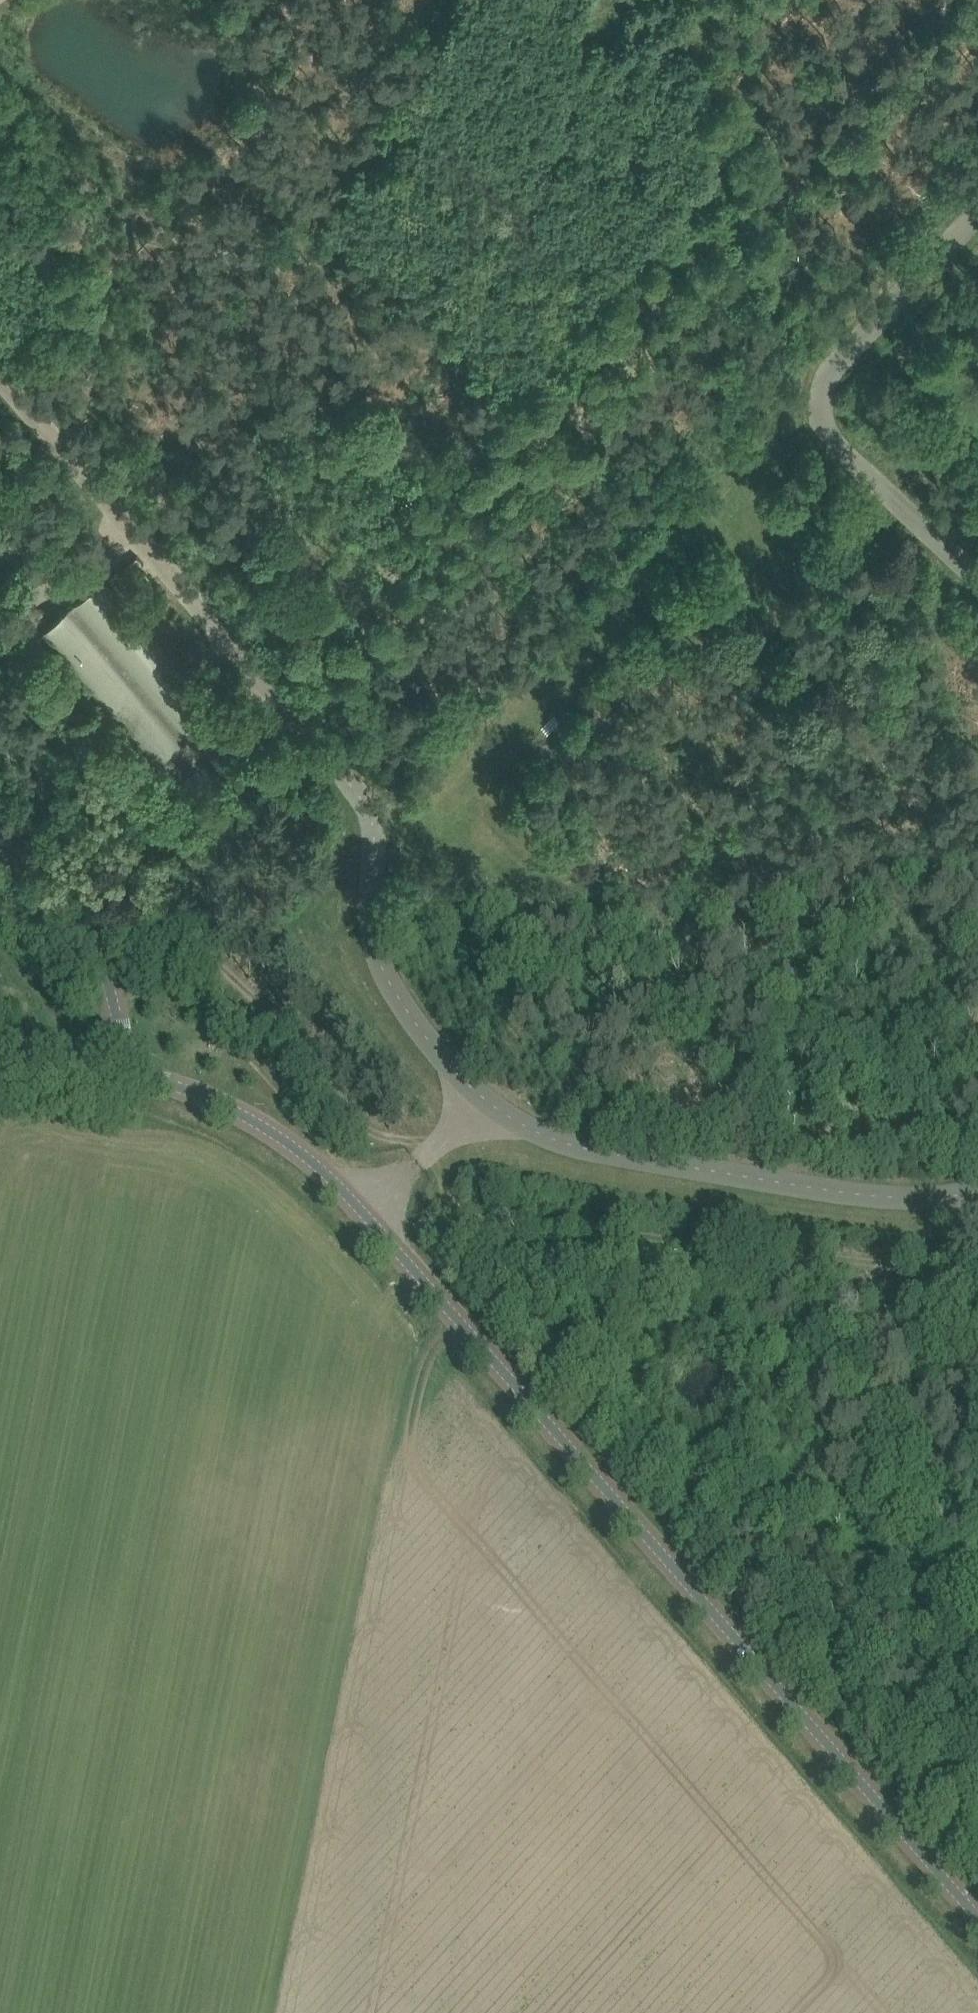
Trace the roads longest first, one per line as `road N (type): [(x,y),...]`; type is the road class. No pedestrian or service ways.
road 1 (tertiary): [(977,1923),(334,1181),(232,1109),(108,1067)]
road 2 (tertiary): [(108,1067),(118,1025),(100,962),(0,841)]

